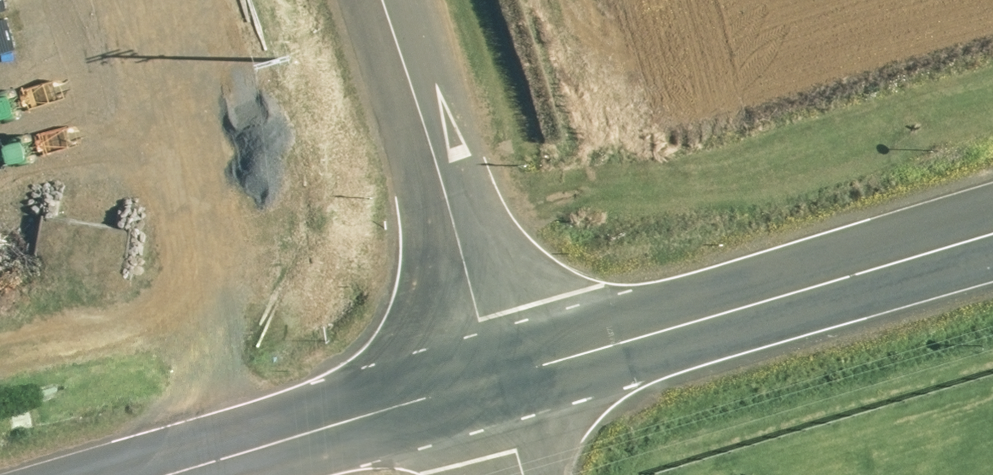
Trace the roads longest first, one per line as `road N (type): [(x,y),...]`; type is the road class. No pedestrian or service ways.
road 1 (tertiary): [(497,381),(992,234)]
road 2 (unclassified): [(378,0),(497,381)]
road 3 (tertiary): [(177,474),(497,381)]

